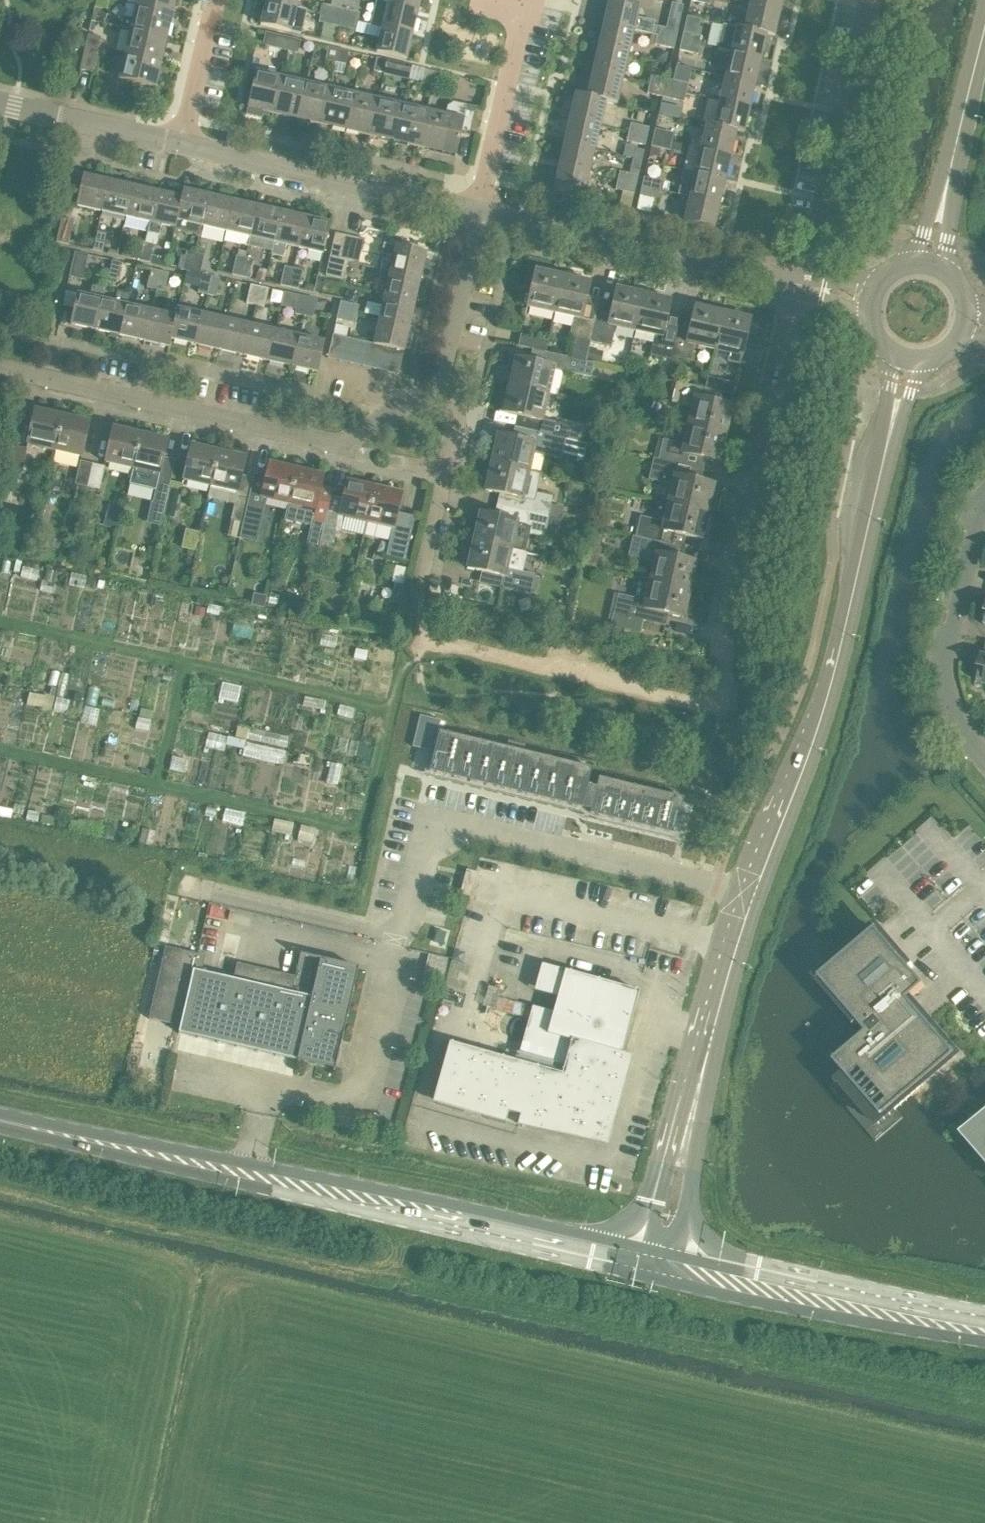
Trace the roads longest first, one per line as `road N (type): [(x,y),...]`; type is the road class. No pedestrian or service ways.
road 1 (primary): [(648,1260),(0,1123)]
road 2 (unclassified): [(195,888),(400,936),(427,841),(454,819),(751,893)]
road 3 (tertiary): [(751,893),(828,711),(906,361)]
road 4 (residential): [(424,384),(378,422),(314,427),(0,361)]
road 5 (residential): [(722,710),(731,698),(726,656),(737,583),(813,286)]
road 6 (tertiary): [(648,1260),(702,1044),(751,893)]
road 7 (unclassified): [(722,710),(423,642),(399,676)]
road 8 (primary): [(648,1260),(984,1323)]
road 9 (residential): [(813,286),(489,214)]
road 10 (residential): [(489,214),(180,146)]
road 11 (residential): [(813,286),(881,0)]
road 12 (residential): [(984,753),(951,694),(984,508)]
road 13 (tertiary): [(930,261),(984,47)]
road 14 (residential): [(426,584),(463,435),(424,384)]
road 15 (residential): [(489,214),(531,4)]
road 16 (residential): [(489,214),(471,302),(424,384)]
road 17 (residential): [(180,146),(0,107)]
road 18 (residential): [(180,146),(216,0)]

